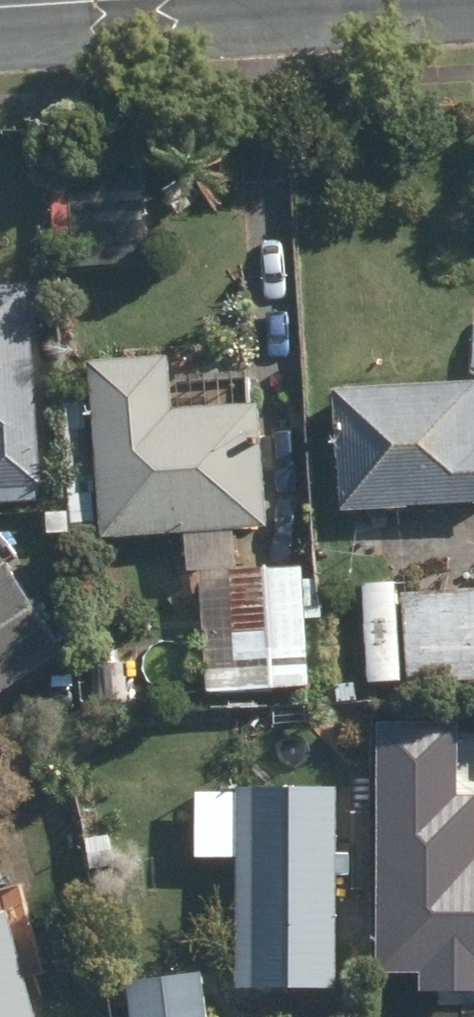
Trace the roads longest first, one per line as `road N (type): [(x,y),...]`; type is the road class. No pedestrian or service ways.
road 1 (residential): [(0,9),(156,0)]

